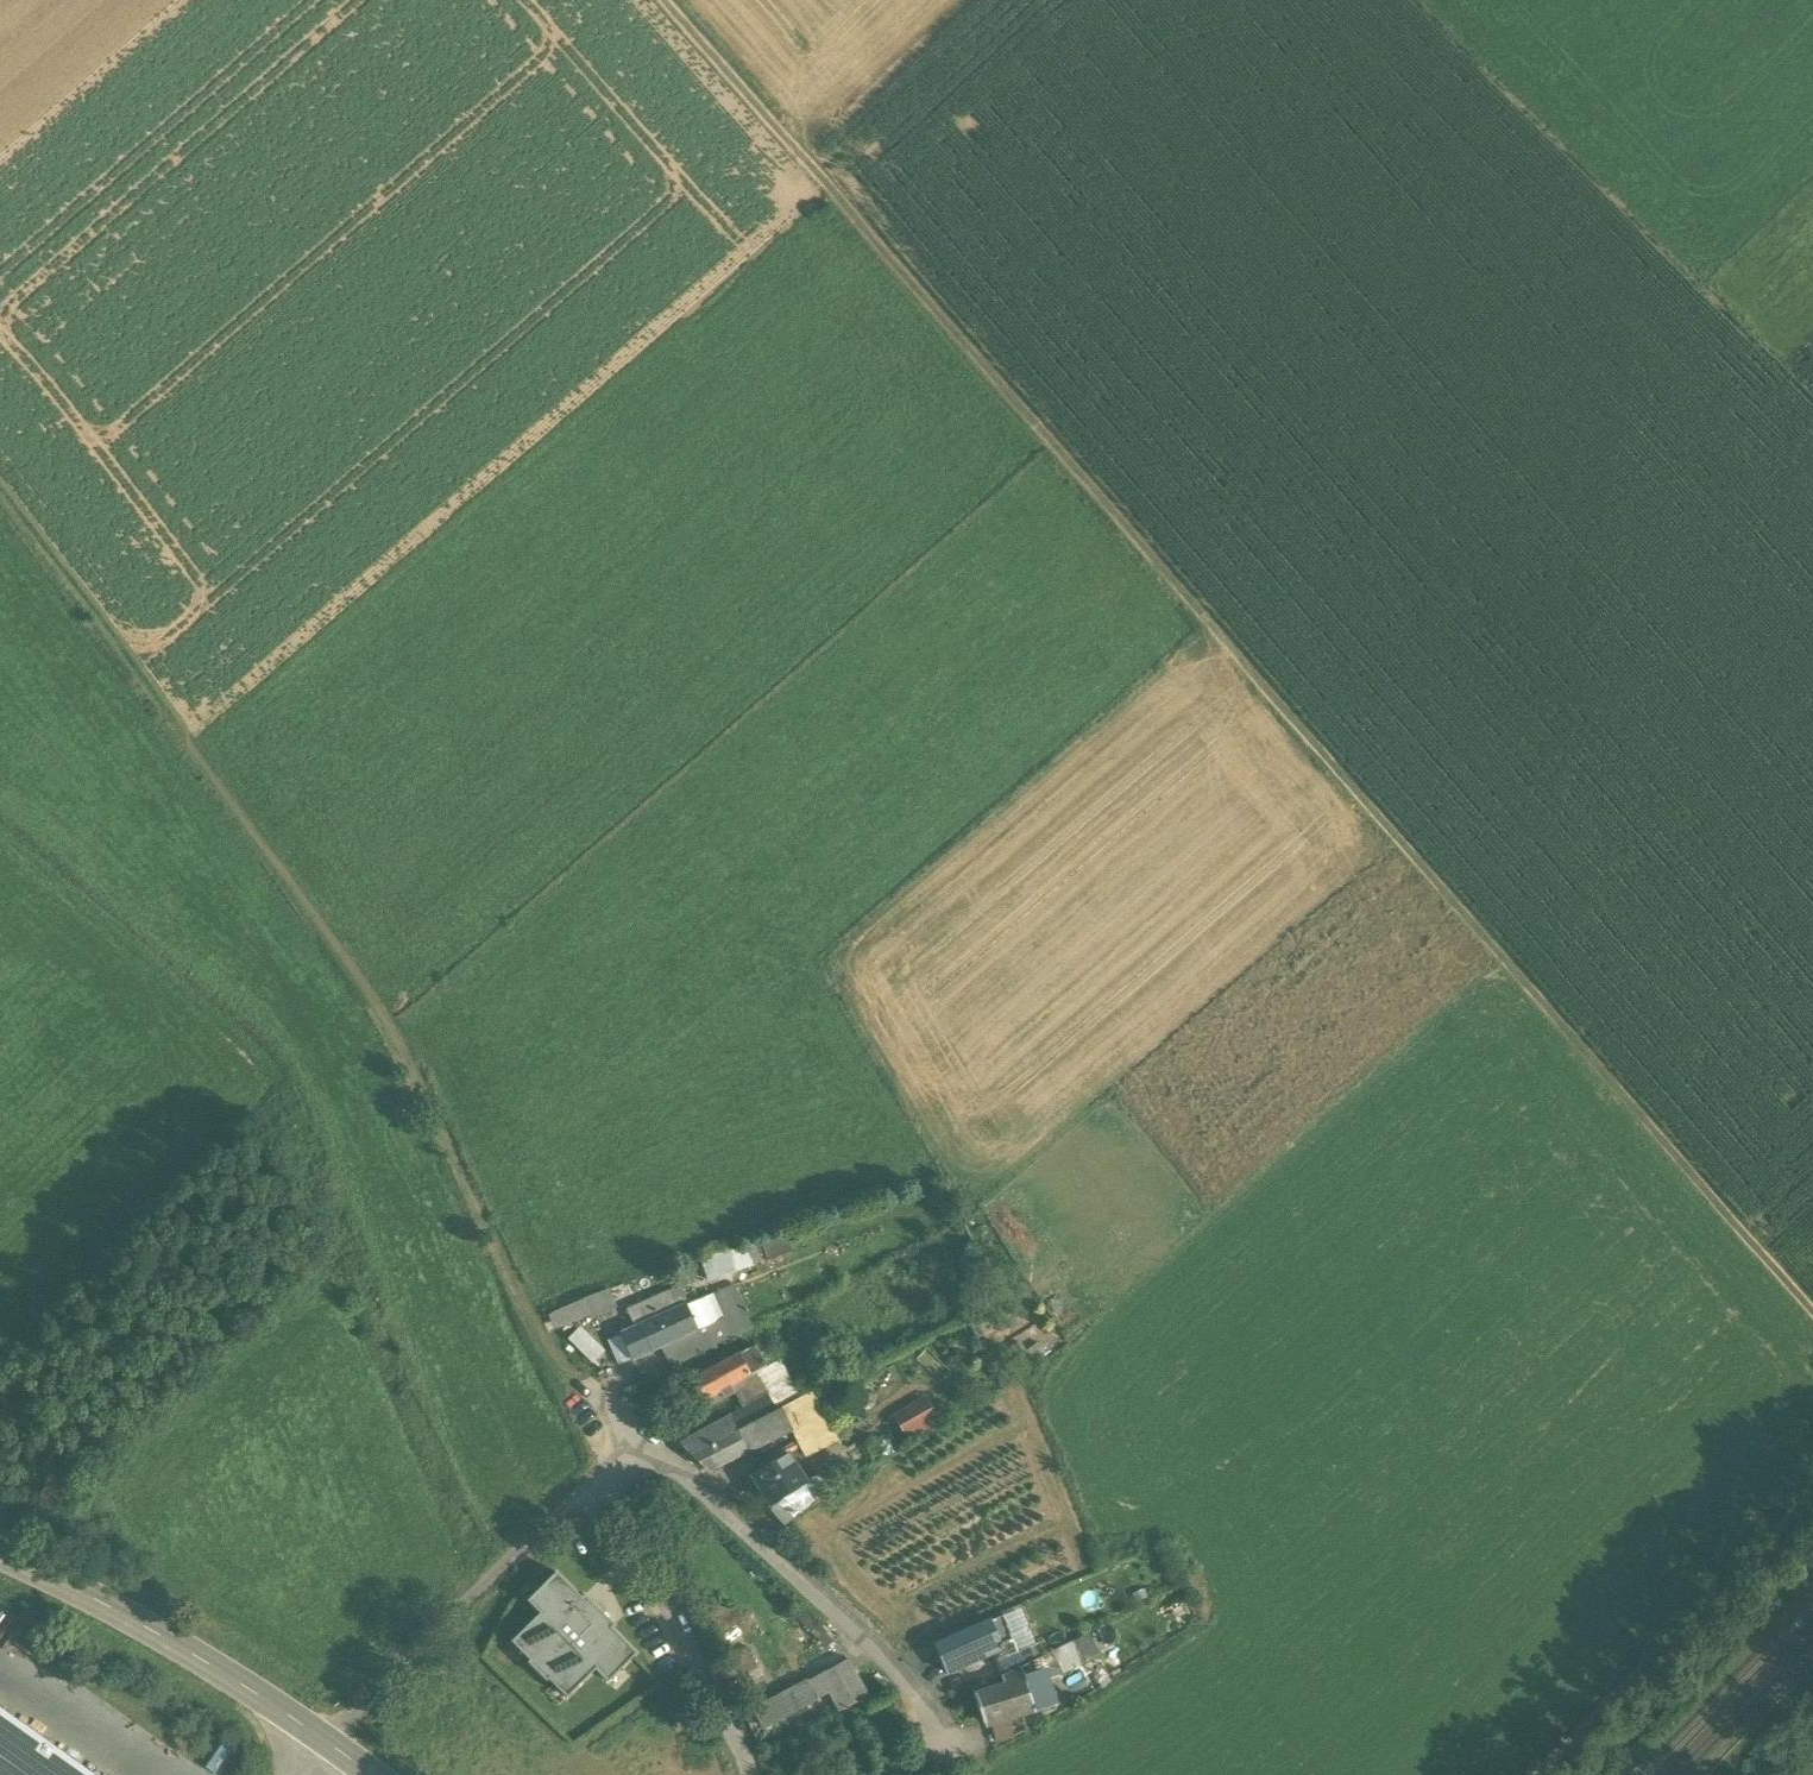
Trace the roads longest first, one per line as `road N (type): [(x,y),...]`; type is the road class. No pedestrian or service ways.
road 1 (track): [(654,0),(1812,1327)]
road 2 (track): [(0,497),(406,1037),(549,1342)]
road 3 (track): [(485,1603),(410,1382),(282,1081),(0,844)]
road 4 (residential): [(656,1454),(913,1686),(961,1764)]
road 5 (residential): [(325,1733),(621,1485)]
road 6 (track): [(1546,1774),(1812,1512)]
road 7 (secondary): [(325,1733),(83,1589),(0,1551)]
road 8 (residential): [(621,1485),(753,1774)]
road 9 (residential): [(656,1454),(549,1342)]

